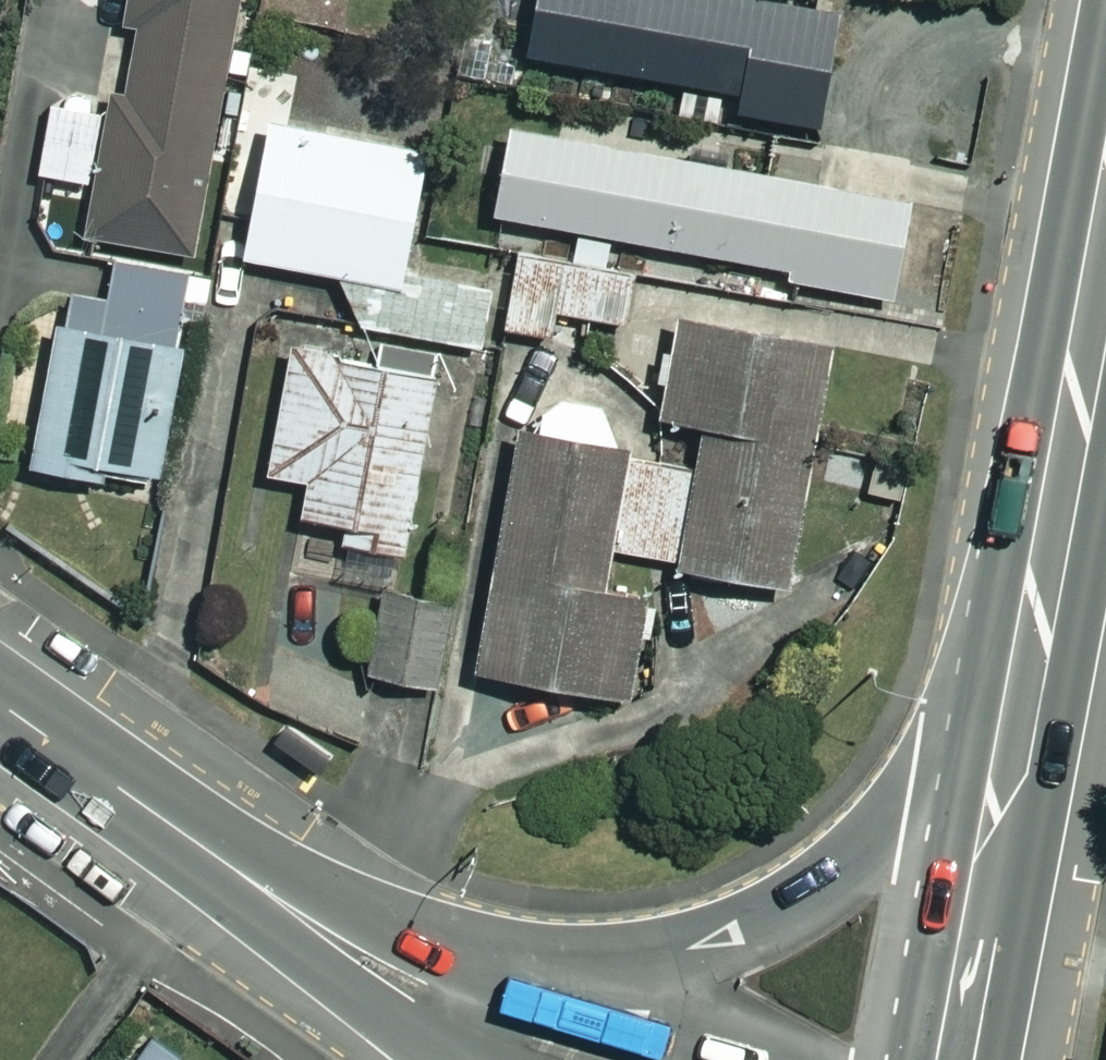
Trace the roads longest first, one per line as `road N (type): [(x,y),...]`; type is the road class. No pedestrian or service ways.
road 1 (trunk): [(165,812),(474,952),(548,964),(623,961),(711,946),(785,910),(859,861),(1019,702)]
road 2 (secondary): [(165,812),(408,969),(553,1047),(596,1059)]
road 3 (trunk): [(1019,702),(1105,227)]
road 4 (secondary): [(470,1059),(165,812)]
road 5 (trunk): [(952,1059),(1019,702)]
road 6 (secondary): [(0,699),(165,812)]

